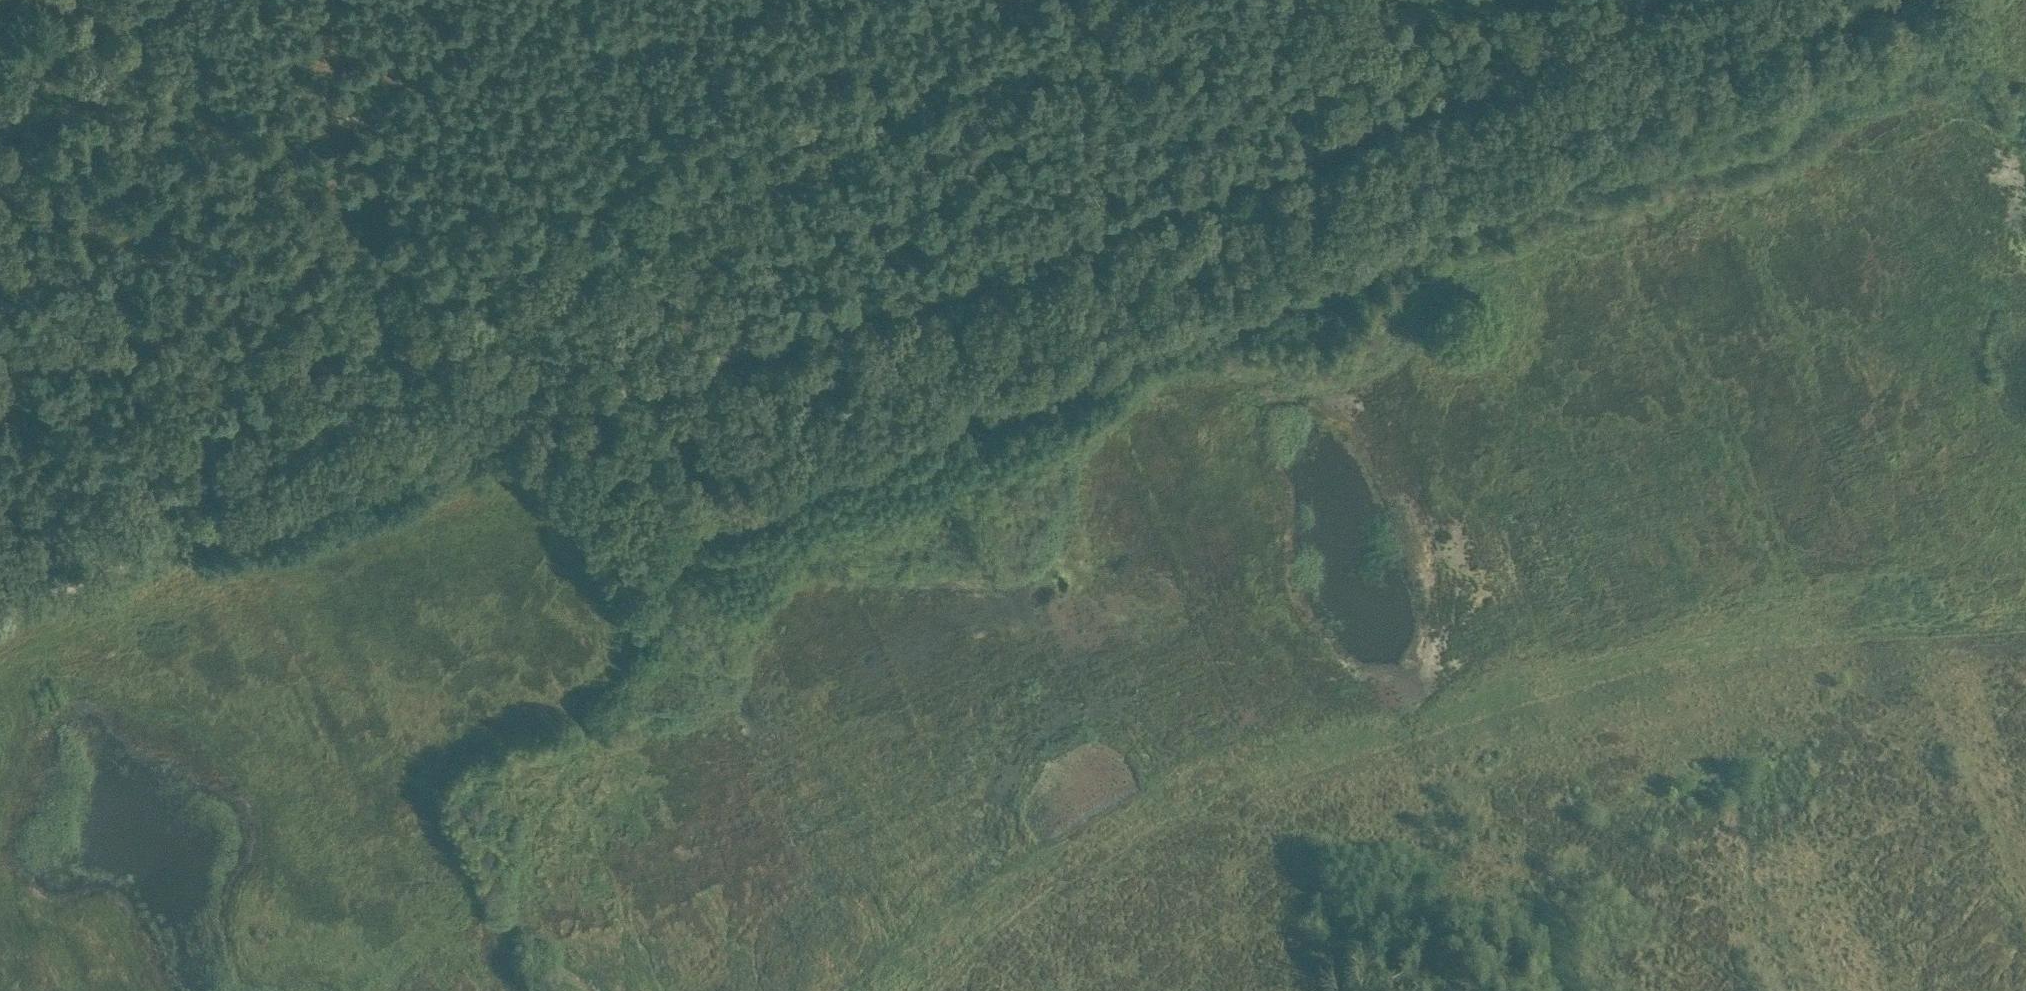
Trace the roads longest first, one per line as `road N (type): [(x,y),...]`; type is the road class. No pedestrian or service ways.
road 1 (track): [(0,619),(343,475),(852,314),(1267,162),(1575,36),(1642,0)]
road 2 (track): [(1627,148),(1575,36)]

